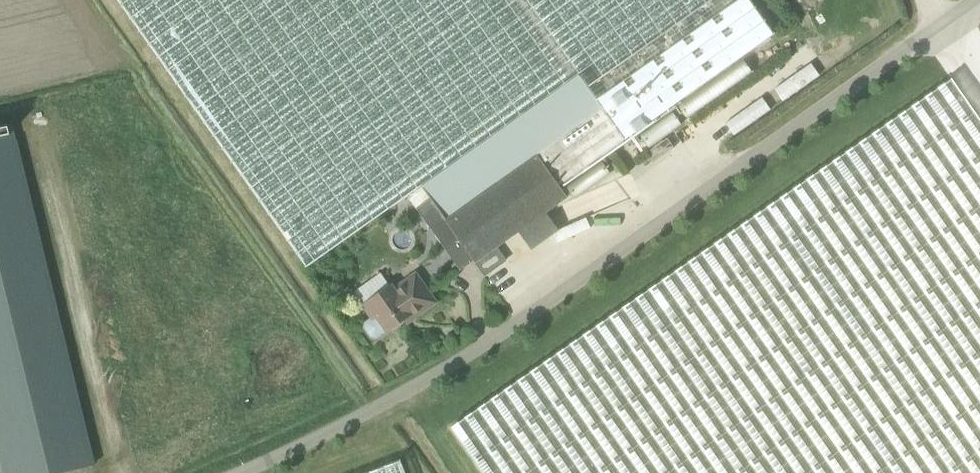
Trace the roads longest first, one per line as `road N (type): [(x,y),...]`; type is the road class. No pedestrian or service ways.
road 1 (unclassified): [(226,472),(352,422),(477,350),(977,0)]

